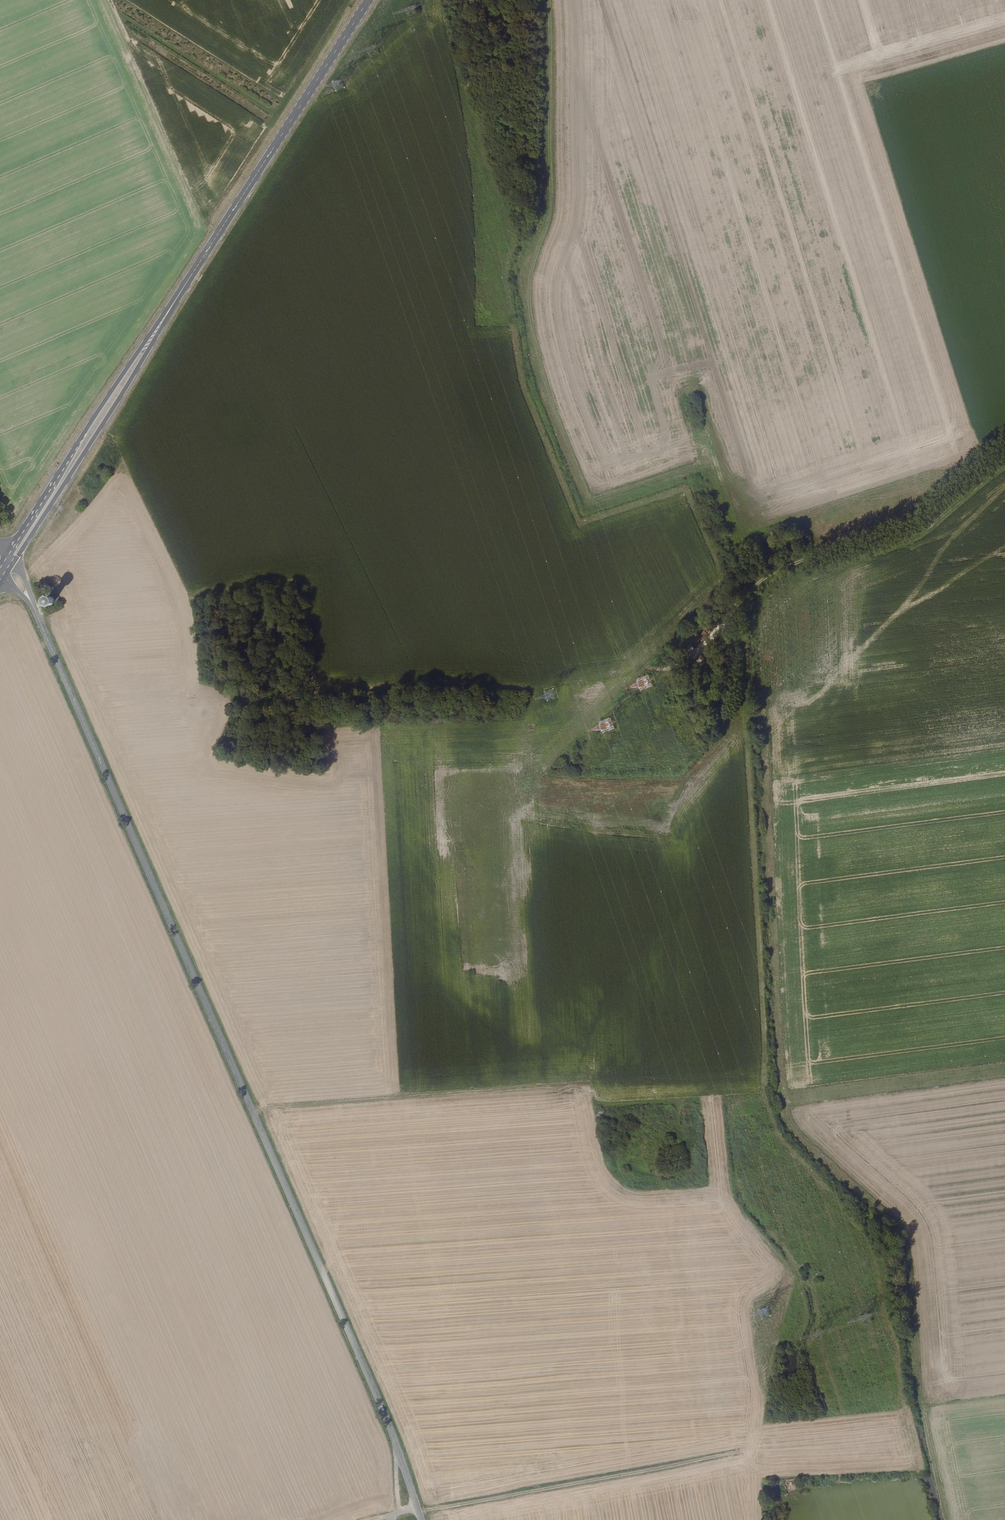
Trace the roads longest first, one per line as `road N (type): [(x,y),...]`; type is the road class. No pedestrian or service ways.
road 1 (tertiary): [(34,607),(372,1386),(421,1519)]
road 2 (track): [(1004,440),(903,523),(776,570),(695,655),(659,669)]
road 3 (track): [(743,1451),(380,1519)]
road 4 (primary): [(13,563),(196,271)]
road 5 (primary): [(370,0),(196,271)]
road 6 (primary): [(196,271),(73,449)]
road 7 (primary): [(73,449),(9,558)]
road 8 (primary): [(73,449),(7,554)]

